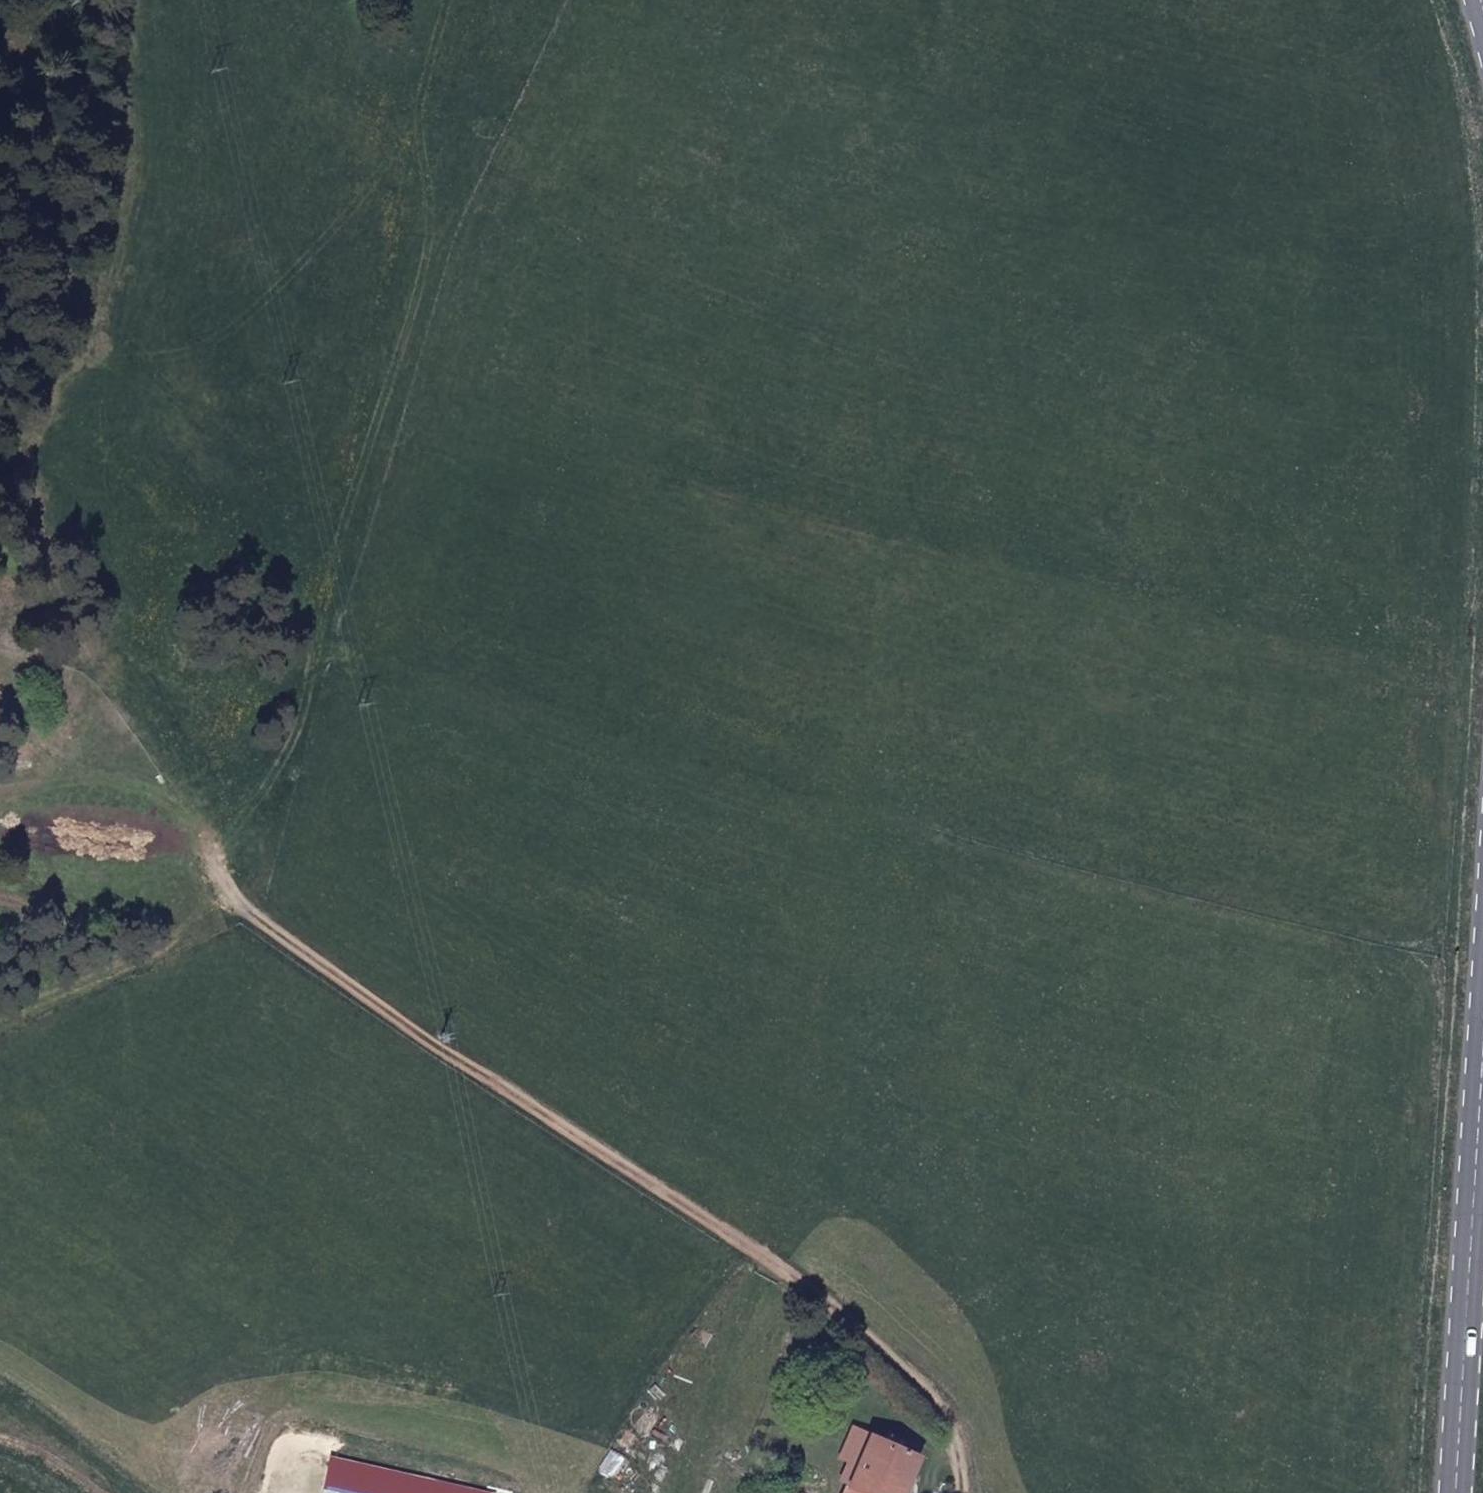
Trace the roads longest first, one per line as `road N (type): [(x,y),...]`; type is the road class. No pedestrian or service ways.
road 1 (track): [(958,1492),(957,1457),(932,1393),(724,1221),(247,921),(170,744),(0,479)]
road 2 (primary): [(1482,1076),(1457,1492)]

